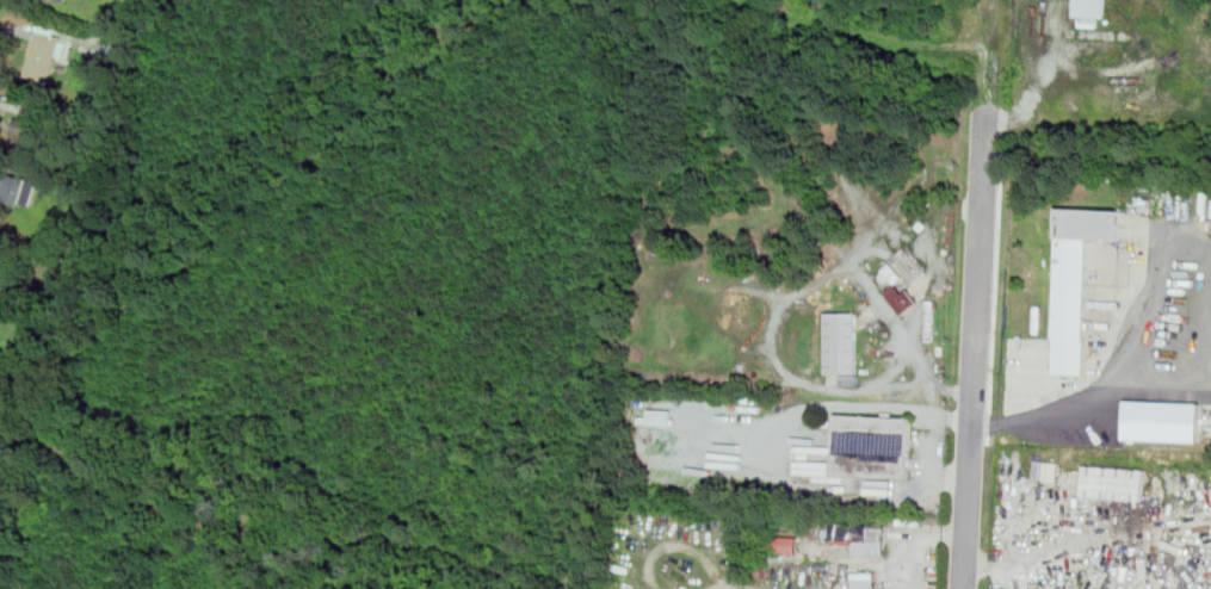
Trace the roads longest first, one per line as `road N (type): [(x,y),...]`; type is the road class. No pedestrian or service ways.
road 1 (residential): [(962,588),(989,104)]

